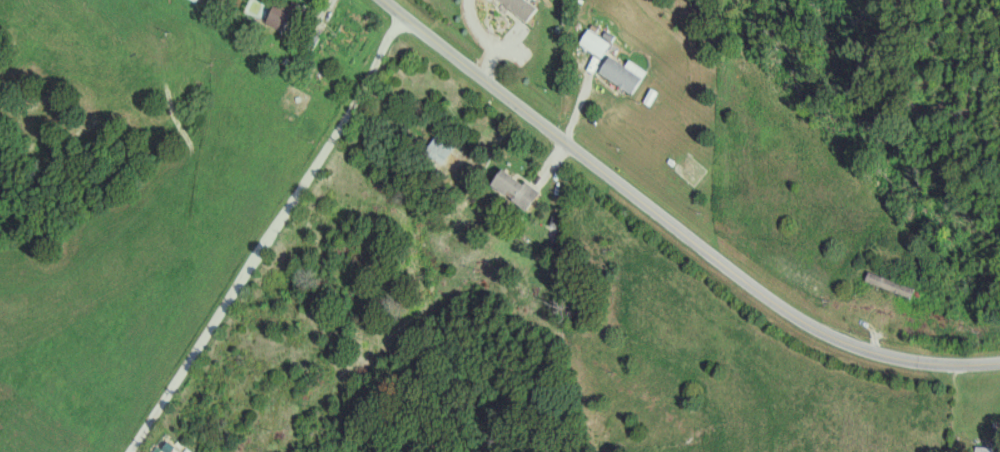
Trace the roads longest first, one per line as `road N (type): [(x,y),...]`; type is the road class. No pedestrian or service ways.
road 1 (tertiary): [(999,354),(922,354),(820,318),(610,169),(395,0)]
road 2 (residential): [(404,7),(123,451)]
road 3 (residential): [(541,176),(580,96),(601,24)]

